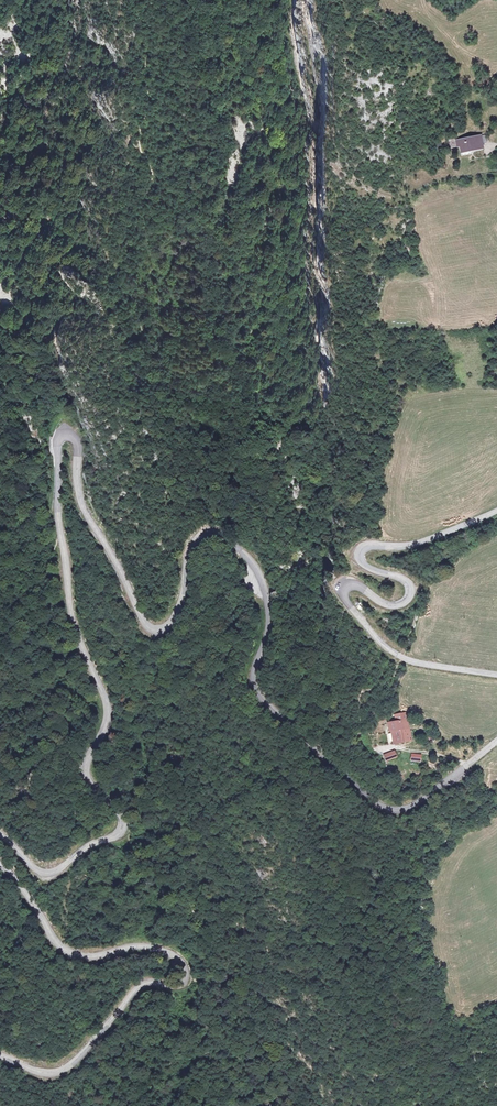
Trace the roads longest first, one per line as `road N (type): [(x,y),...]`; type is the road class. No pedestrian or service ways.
road 1 (tertiary): [(0,835),(35,871),(49,873),(122,826),(85,775),(109,709),(70,609),(57,510),(56,440),(66,434),(77,444),(81,509),(141,625),(150,631),(169,625),(191,542),(216,531),(251,562),(266,590),(268,621),(253,689),(362,796),(386,810),(407,808),(496,738)]
road 2 (tertiary): [(496,674),(402,658),(374,639),(340,595),(347,585),(385,605),(400,603),(405,584),(372,573),(359,550),(412,544),(496,510)]
road 3 (tertiary): [(0,1056),(39,1073),(63,1070),(138,987),(177,984),(186,965),(146,946),(70,954),(0,865)]

